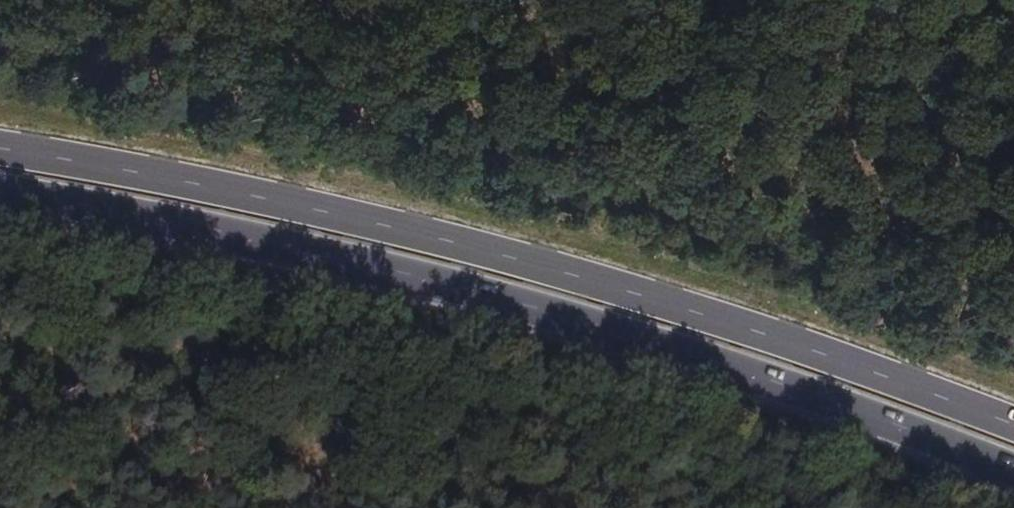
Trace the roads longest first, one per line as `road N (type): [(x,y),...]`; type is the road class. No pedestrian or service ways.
road 1 (primary): [(0,189),(472,291),(808,393),(1013,474)]
road 2 (primary): [(1013,428),(823,352),(480,248),(0,144)]

